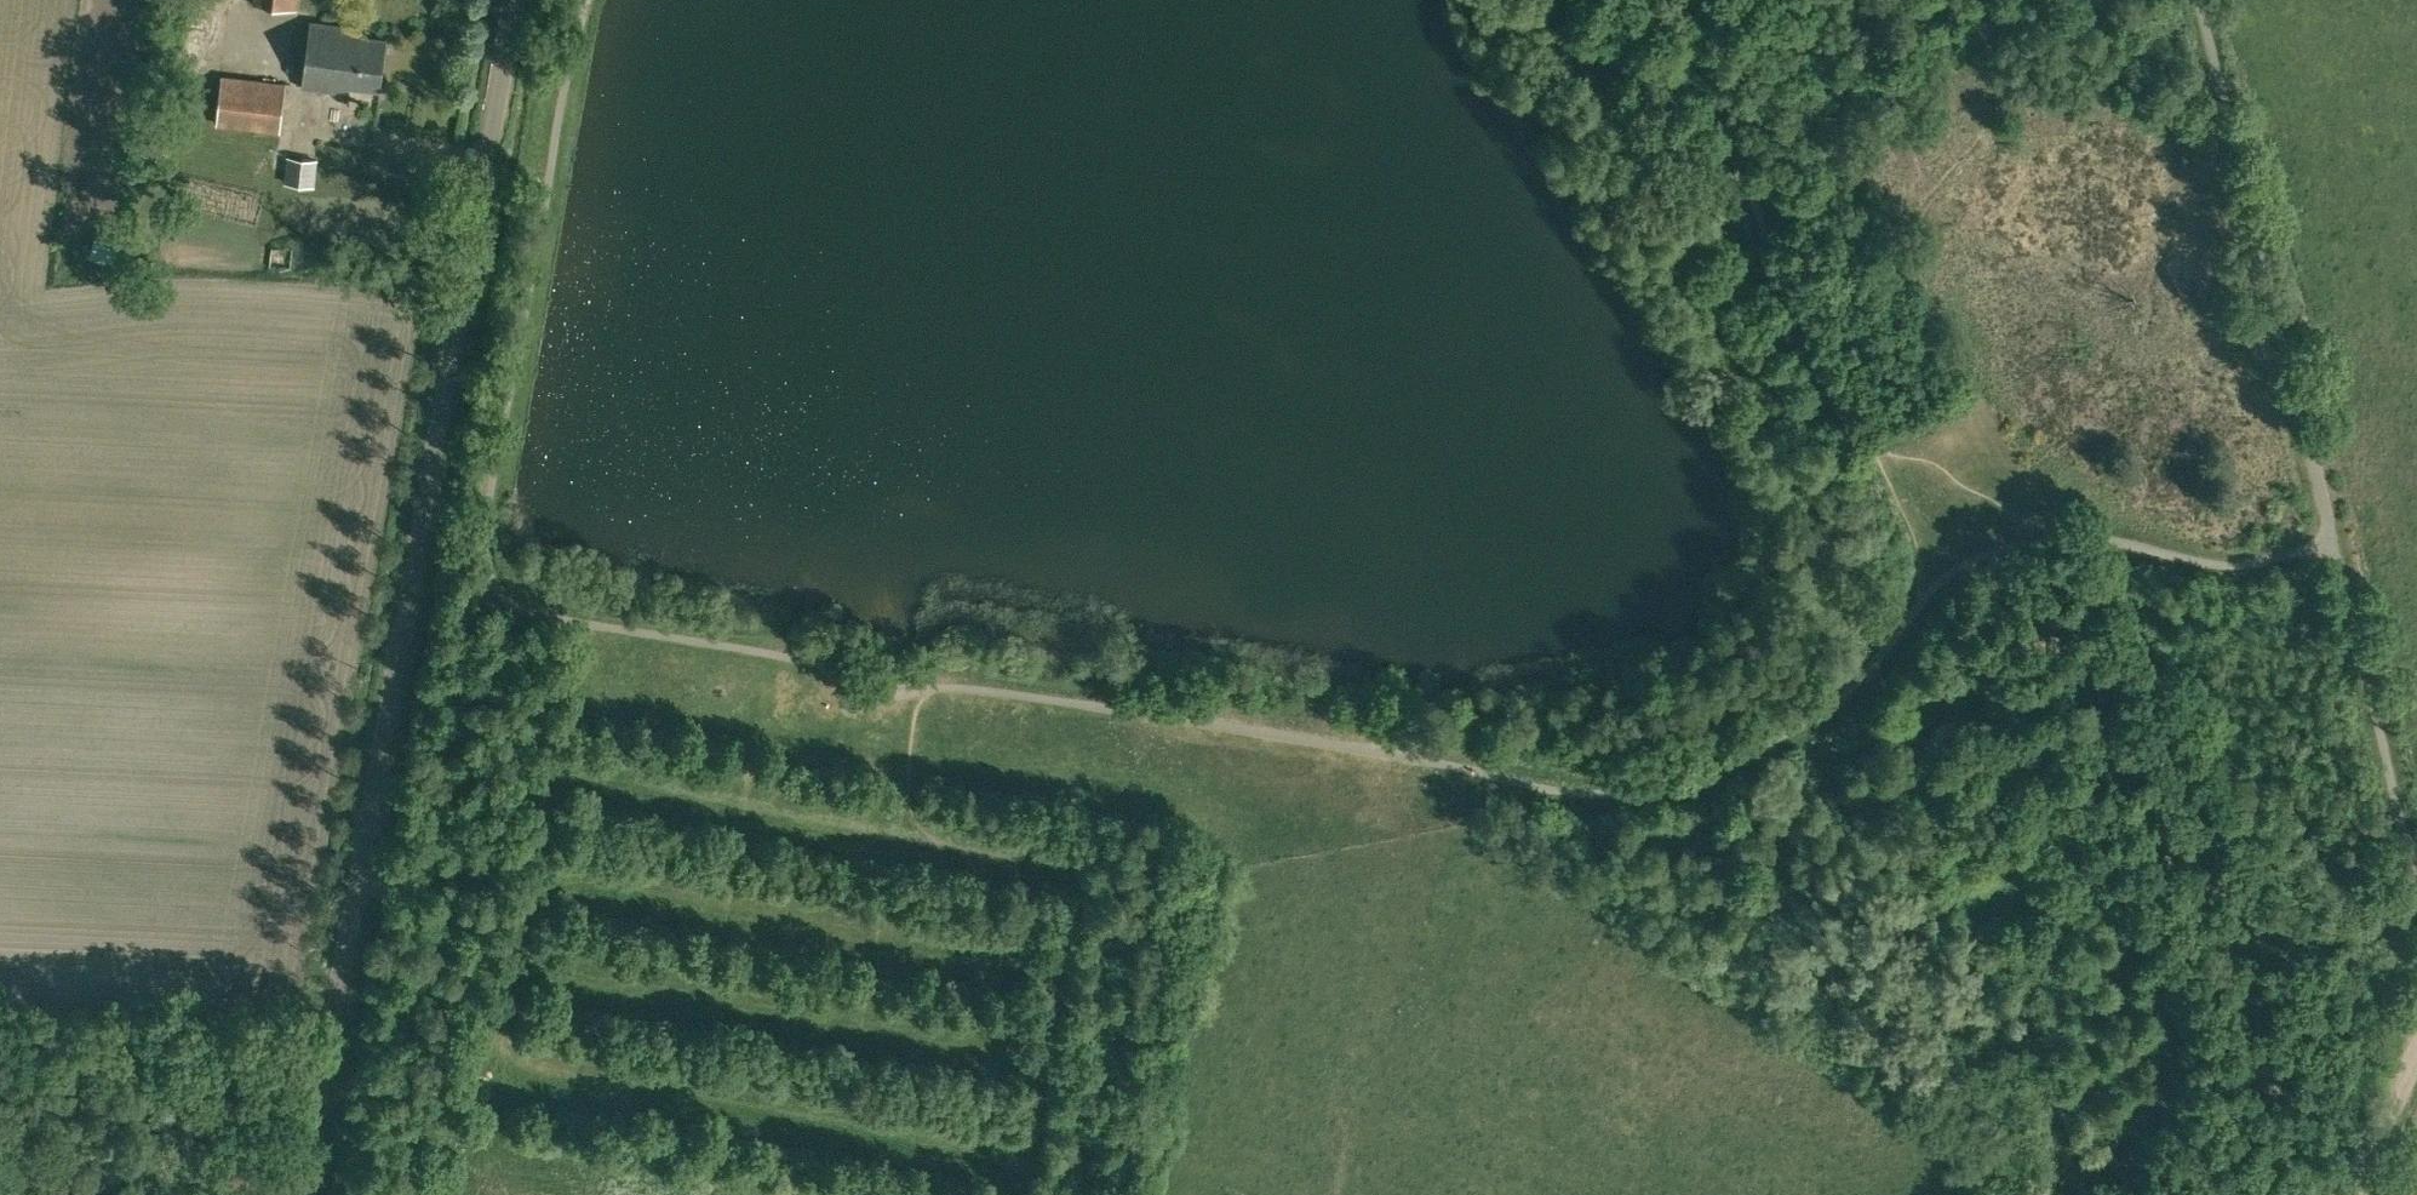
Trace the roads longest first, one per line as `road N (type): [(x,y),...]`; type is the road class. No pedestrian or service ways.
road 1 (unclassified): [(303,1194),(513,0)]
road 2 (track): [(2416,1048),(2345,1194)]

